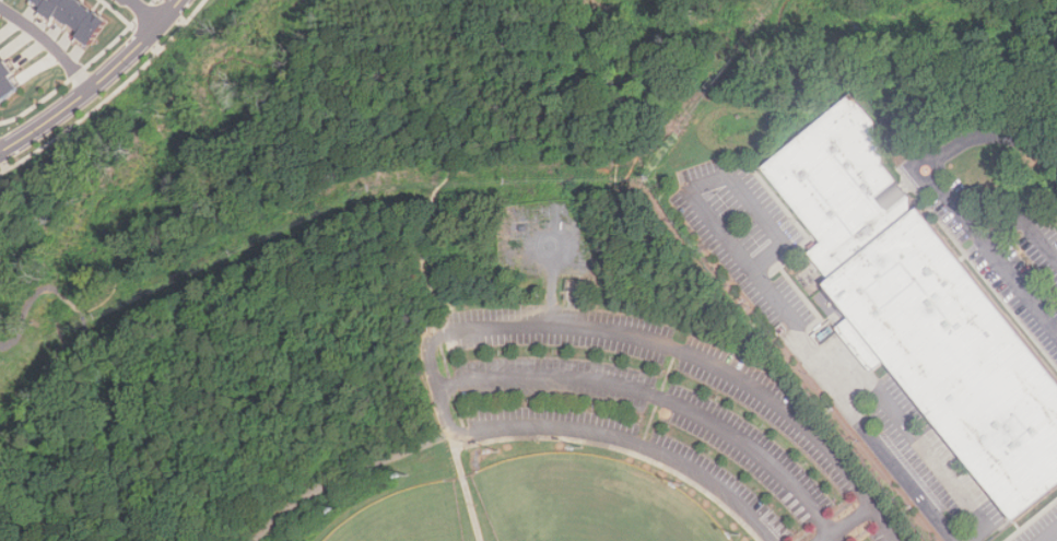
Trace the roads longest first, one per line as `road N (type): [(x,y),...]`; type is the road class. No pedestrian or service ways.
road 1 (residential): [(0,149),(96,84),(183,0)]

